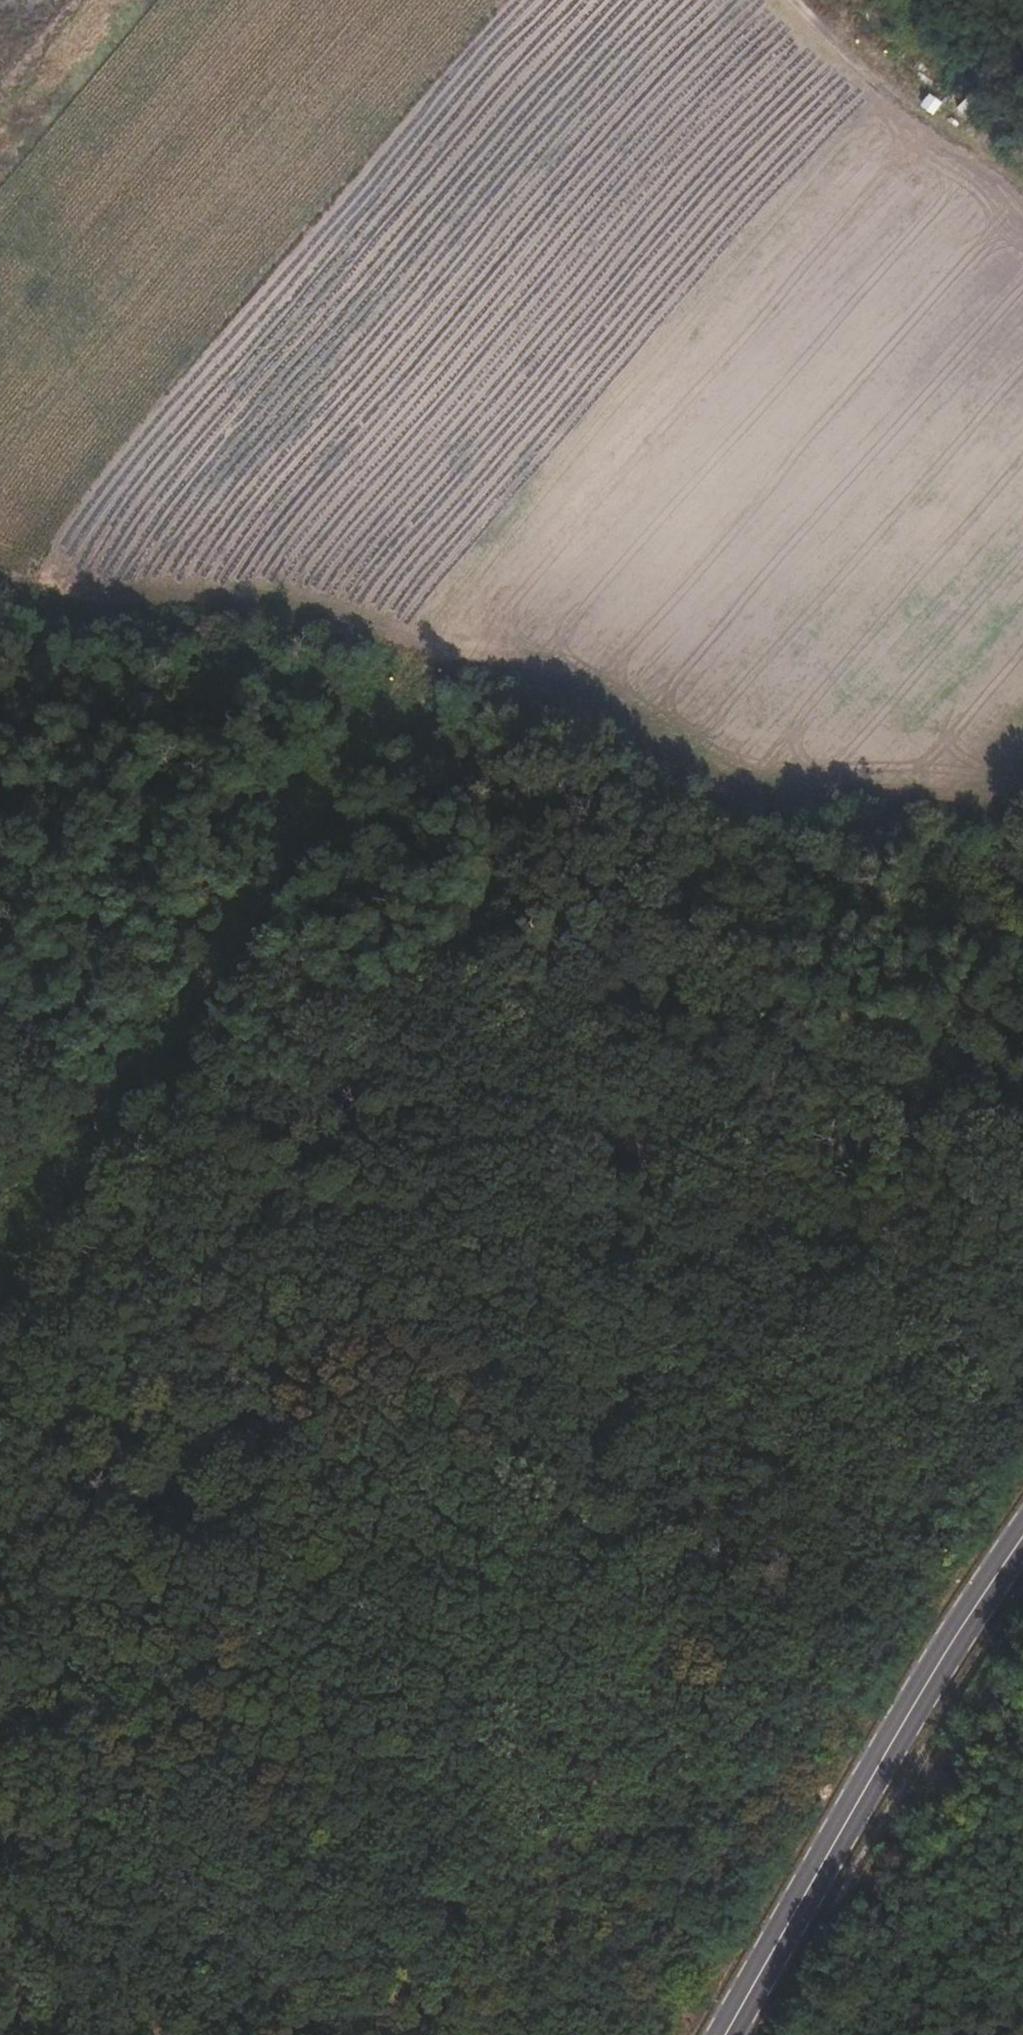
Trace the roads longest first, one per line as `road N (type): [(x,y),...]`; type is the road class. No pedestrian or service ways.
road 1 (secondary): [(1022,1535),(926,1683),(726,2034)]
road 2 (track): [(1022,183),(814,0)]

